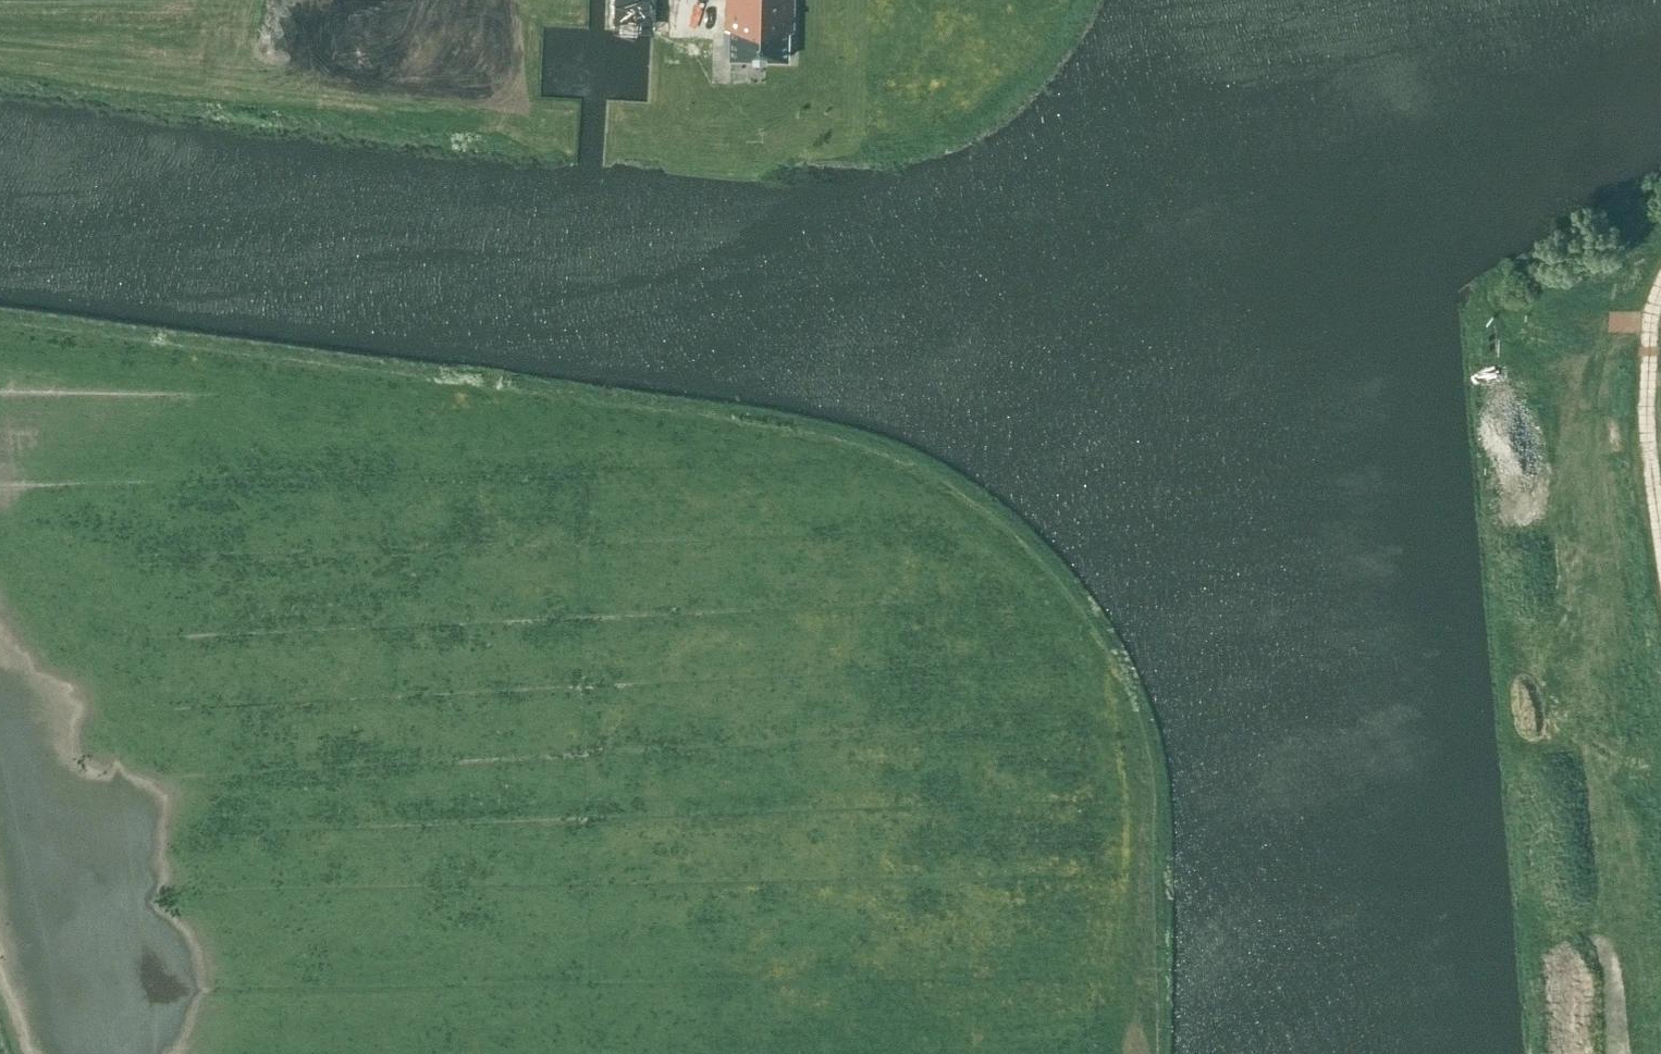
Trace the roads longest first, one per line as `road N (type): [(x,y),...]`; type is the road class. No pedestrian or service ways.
road 1 (track): [(1660,541),(1644,436),(1660,286)]

